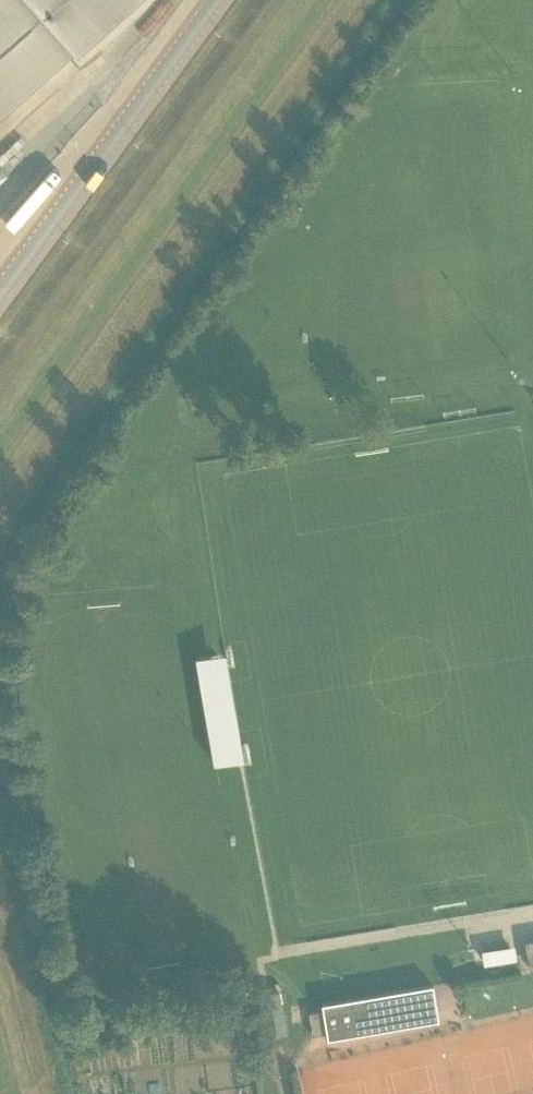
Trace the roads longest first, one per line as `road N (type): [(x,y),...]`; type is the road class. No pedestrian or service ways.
road 1 (secondary): [(0,290),(215,0)]

